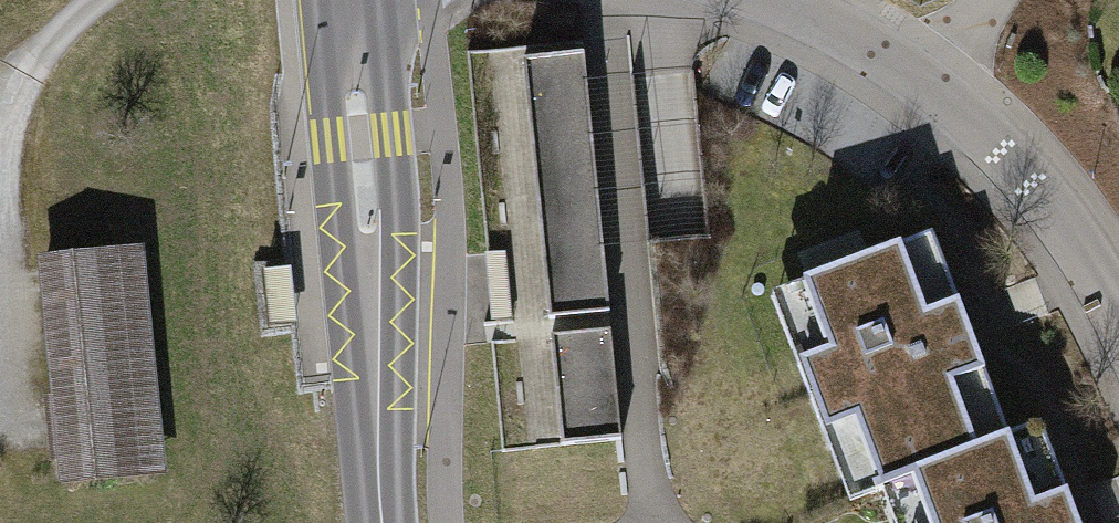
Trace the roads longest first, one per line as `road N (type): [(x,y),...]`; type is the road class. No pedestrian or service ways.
road 1 (secondary): [(349,0),(381,522)]
road 2 (residential): [(926,87),(1018,167),(1089,263),(1118,327)]
road 3 (residential): [(763,0),(812,17),(926,87)]
road 4 (track): [(95,0),(13,90),(0,150)]

